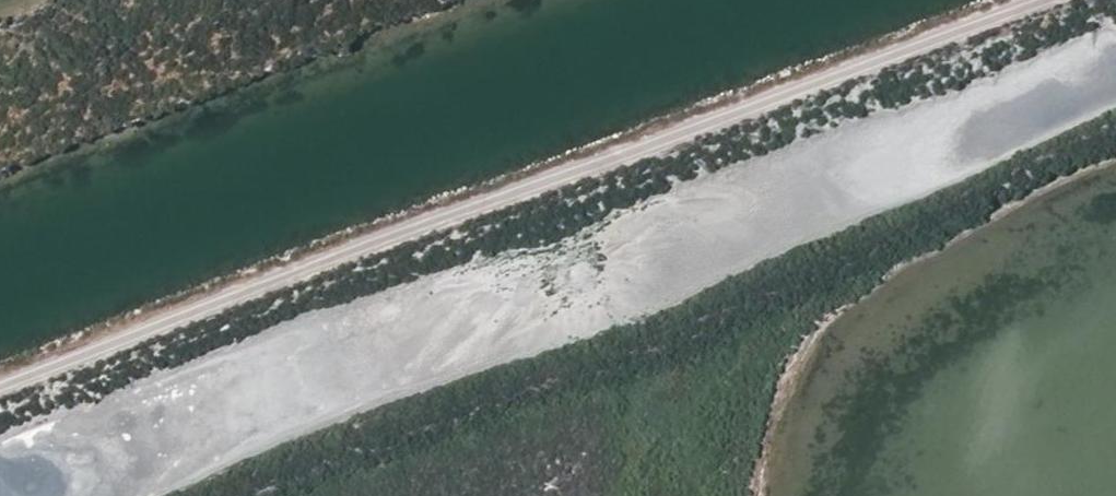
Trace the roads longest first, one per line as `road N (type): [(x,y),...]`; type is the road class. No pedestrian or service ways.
road 1 (track): [(1077,0),(0,394)]

